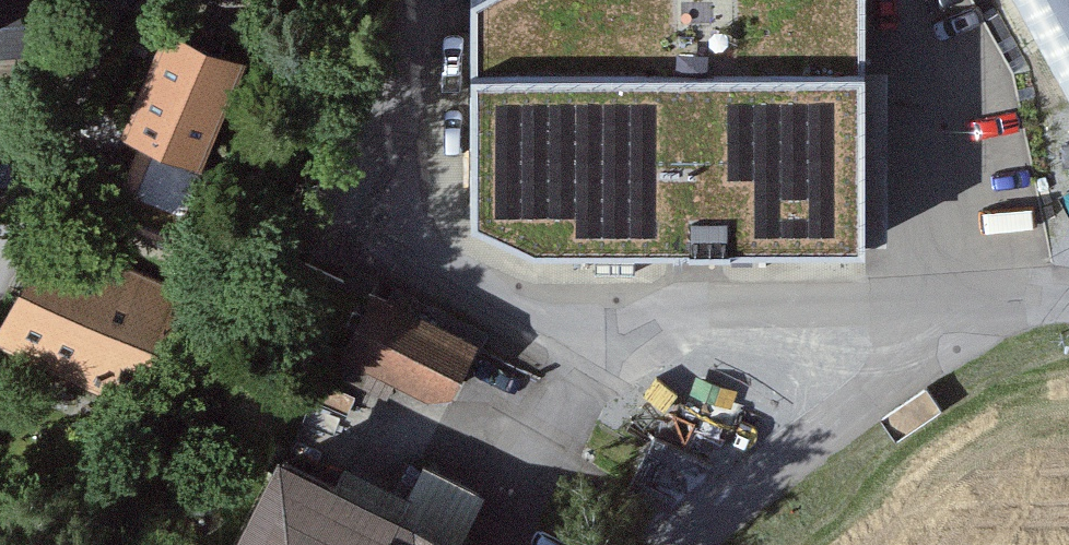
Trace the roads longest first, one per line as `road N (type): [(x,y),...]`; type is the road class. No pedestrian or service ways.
road 1 (residential): [(926,342),(865,305),(521,309),(432,273),(389,221),(396,96),(413,0)]
road 2 (residential): [(926,342),(728,498),(689,544)]
road 3 (track): [(113,0),(0,263)]
road 4 (residential): [(1068,299),(974,312),(926,342)]

